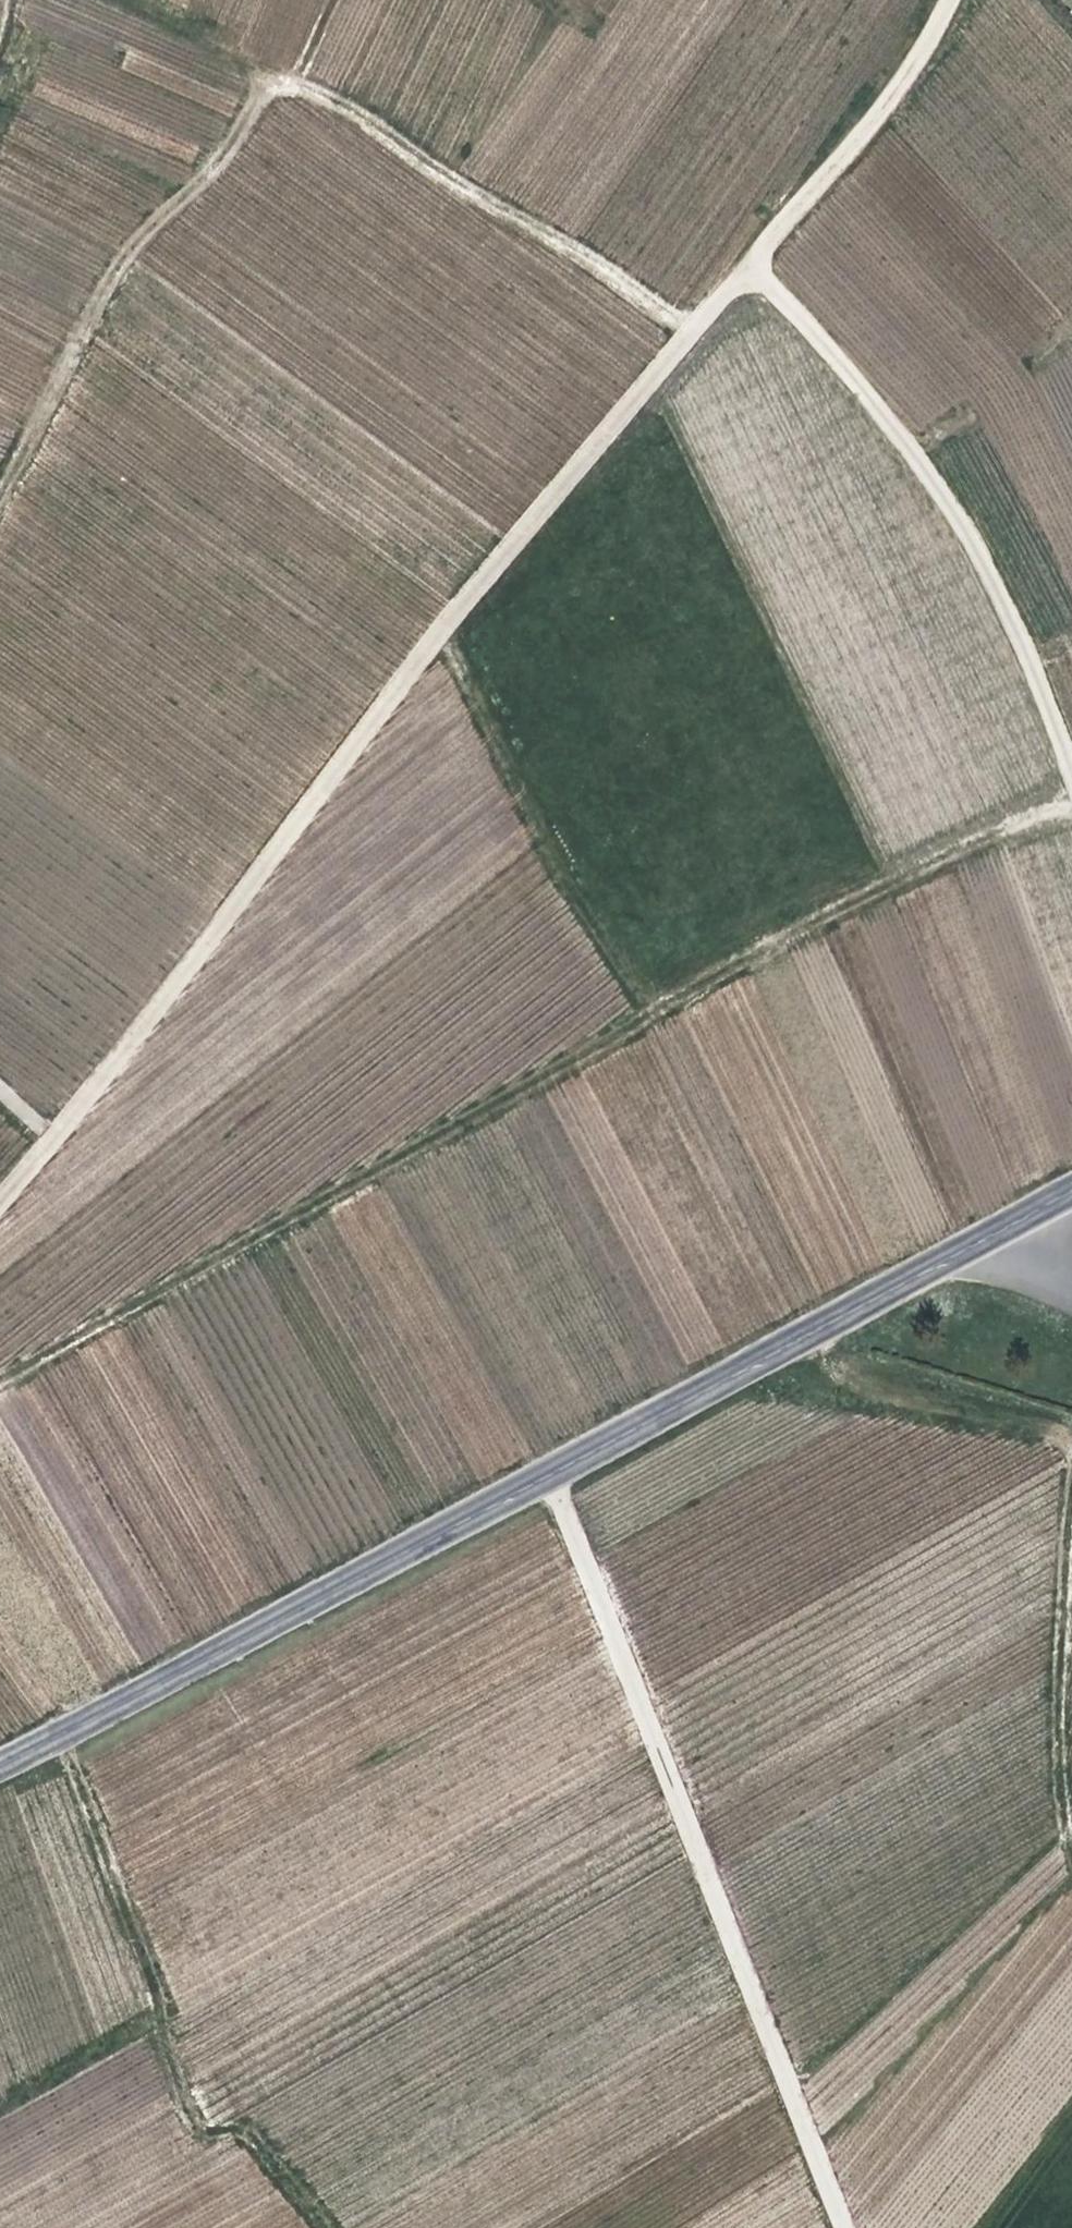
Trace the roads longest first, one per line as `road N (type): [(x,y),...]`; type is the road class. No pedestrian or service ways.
road 1 (track): [(0,1189),(247,880),(466,586),(906,77),(941,0)]
road 2 (tertiary): [(1071,1183),(0,1760)]
road 3 (track): [(0,481),(114,265),(271,88),(312,92),(535,235),(608,268),(682,333)]
road 4 (track): [(546,1467),(836,2227)]
road 5 (track): [(740,266),(792,306),(967,526),(1071,762)]

